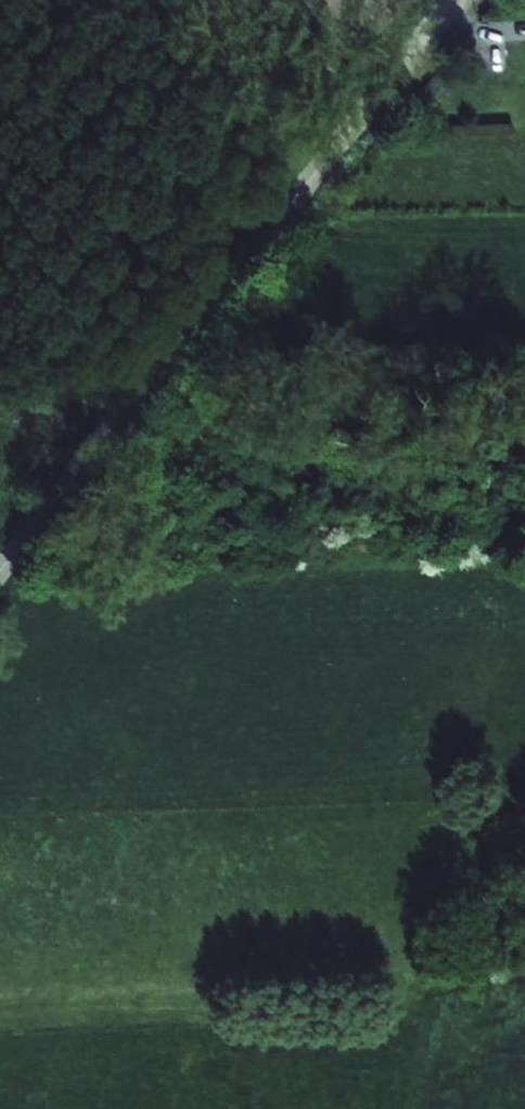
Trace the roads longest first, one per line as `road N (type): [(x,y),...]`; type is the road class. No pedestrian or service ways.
road 1 (residential): [(452,0),(0,565)]

